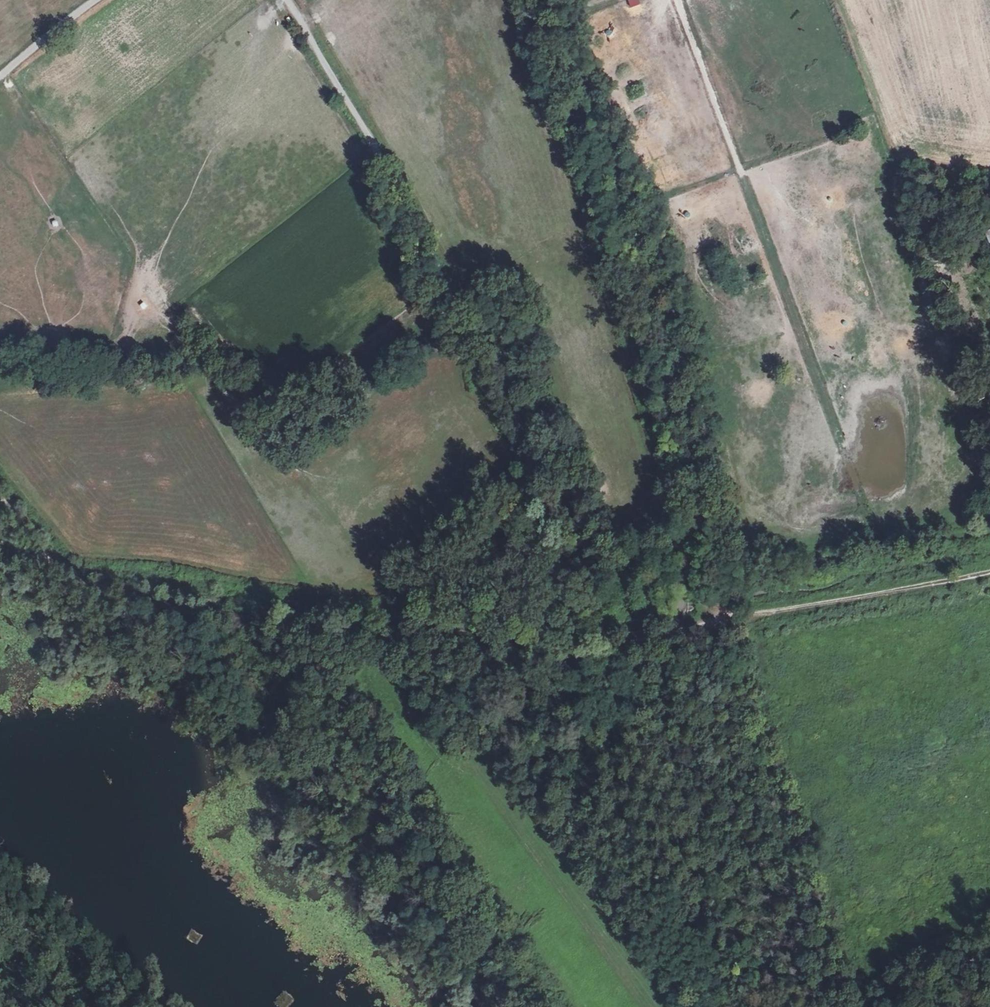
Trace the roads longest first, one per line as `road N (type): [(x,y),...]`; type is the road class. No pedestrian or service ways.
road 1 (track): [(286,0),(387,168),(607,649),(636,681),(745,909),(782,1006)]
road 2 (track): [(989,572),(717,619)]
road 3 (track): [(95,0),(0,77)]

